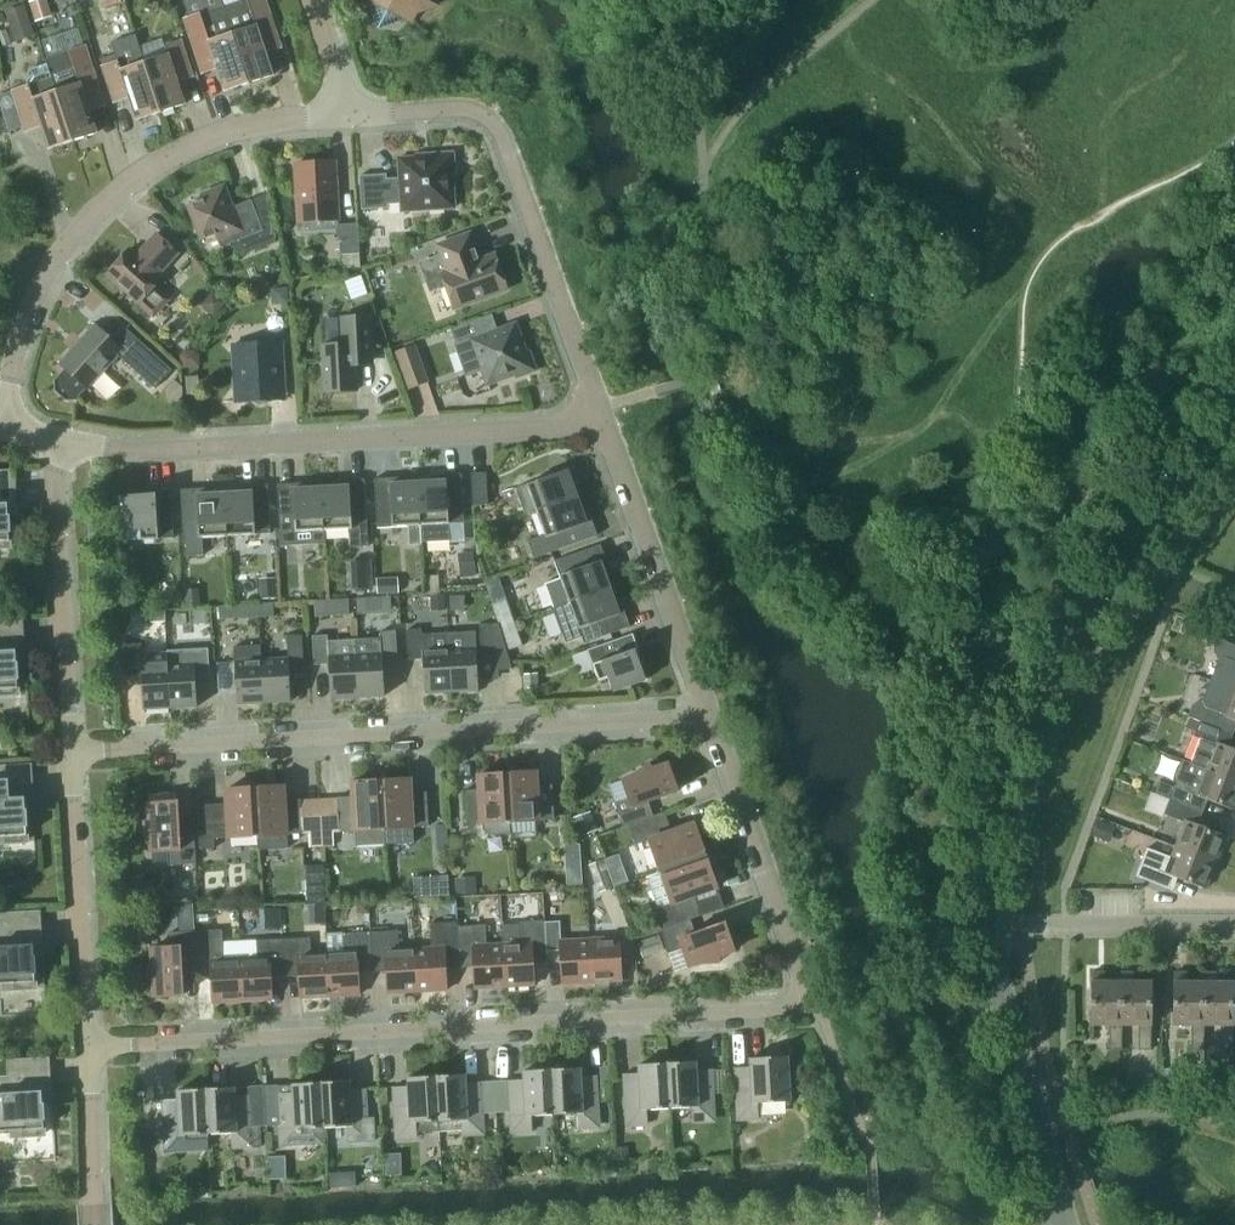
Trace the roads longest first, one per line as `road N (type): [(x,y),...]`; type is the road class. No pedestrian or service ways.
road 1 (residential): [(88,1051),(808,1003),(705,714)]
road 2 (residential): [(69,755),(705,714)]
road 3 (tertiary): [(987,931),(978,846),(1010,727),(1051,654),(1234,413)]
road 4 (residential): [(54,445),(106,451),(599,421)]
road 5 (residential): [(0,427),(38,294),(59,256),(113,196),(187,146),(296,117),(352,114)]
road 6 (residential): [(599,421),(501,128),(464,113)]
road 7 (residential): [(705,714),(599,421)]
road 8 (residential): [(69,755),(54,445)]
road 9 (tertiary): [(1063,1224),(987,931)]
road 10 (residential): [(88,1051),(69,755)]
road 11 (residential): [(987,931),(1234,927)]
road 12 (residential): [(95,1224),(88,1051)]

